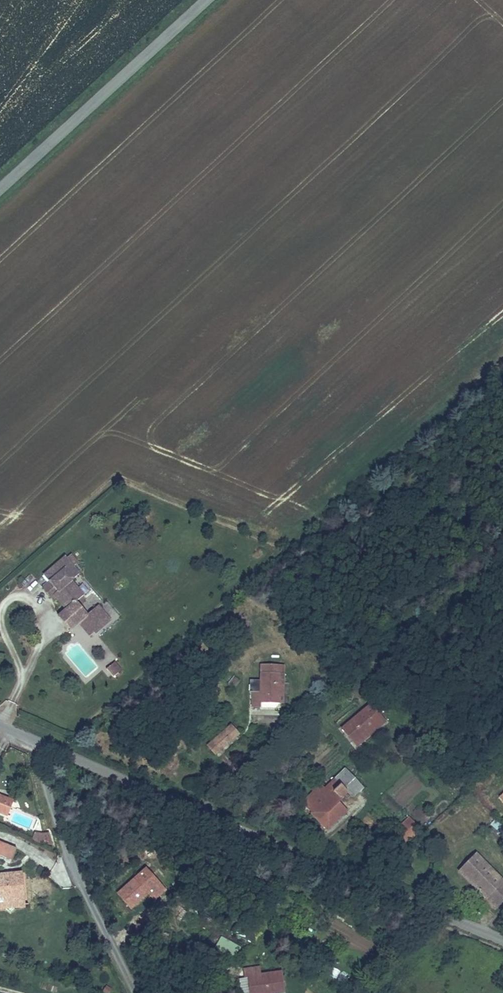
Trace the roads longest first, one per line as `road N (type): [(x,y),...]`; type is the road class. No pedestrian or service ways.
road 1 (tertiary): [(36,739),(502,937)]
road 2 (tertiary): [(205,0),(0,189)]
road 3 (unclassified): [(138,992),(68,846),(36,739)]

